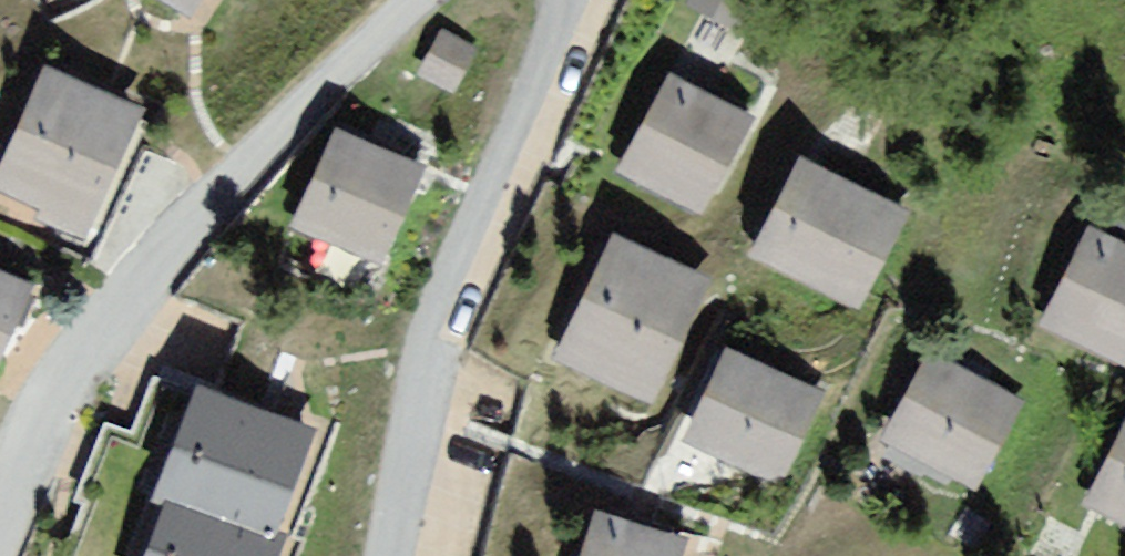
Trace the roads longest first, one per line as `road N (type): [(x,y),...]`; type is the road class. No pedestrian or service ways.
road 1 (residential): [(0,528),(29,416),(141,280),(415,0)]
road 2 (residential): [(580,0),(574,47),(478,235),(429,356),(395,555)]

